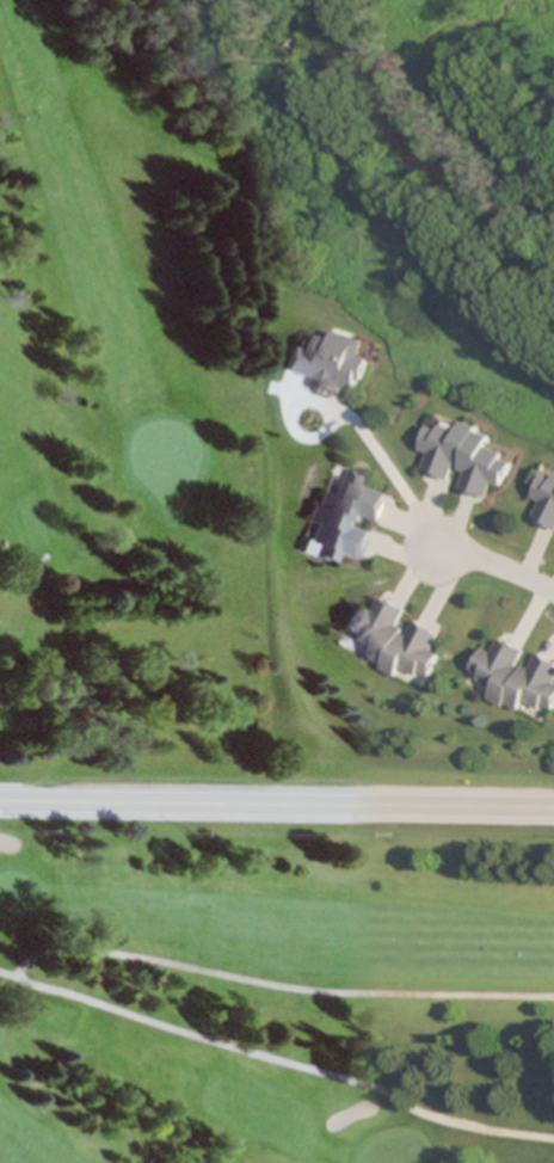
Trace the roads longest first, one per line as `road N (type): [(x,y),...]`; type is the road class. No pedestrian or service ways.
road 1 (secondary): [(0,800),(553,807)]
road 2 (residential): [(436,548),(553,596)]

